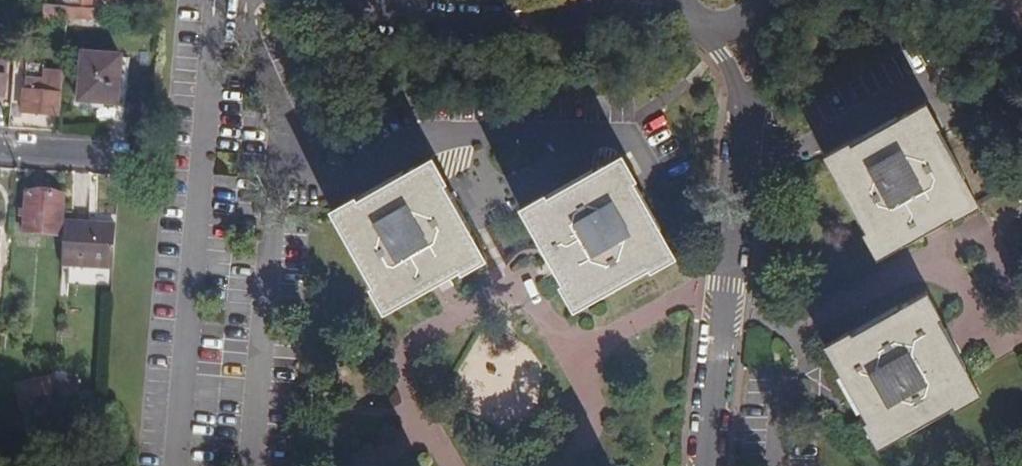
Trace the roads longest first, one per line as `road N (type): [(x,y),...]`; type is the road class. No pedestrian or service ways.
road 1 (residential): [(740,29),(752,91),(708,465)]
road 2 (residential): [(330,0),(493,28),(615,0)]

